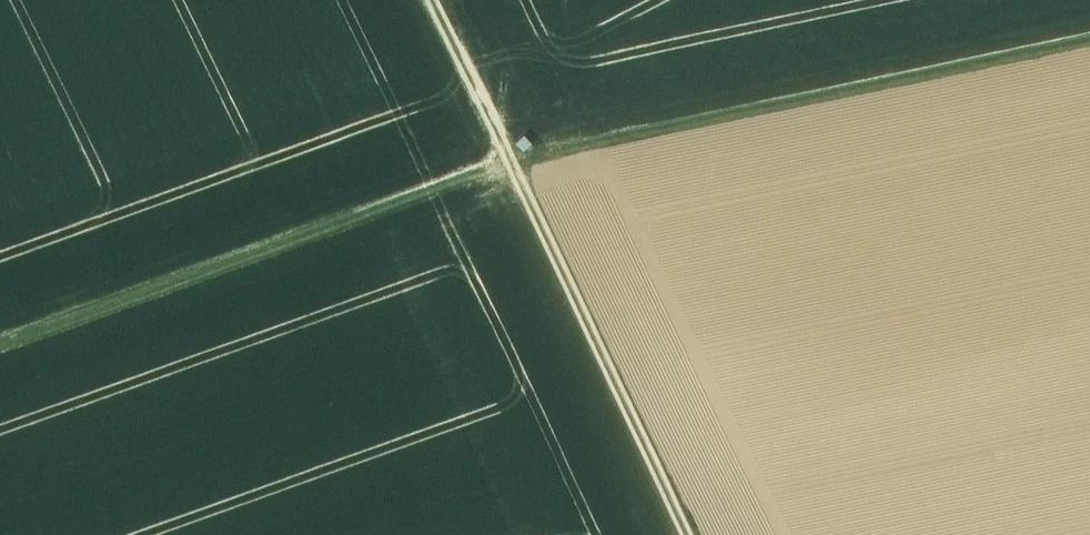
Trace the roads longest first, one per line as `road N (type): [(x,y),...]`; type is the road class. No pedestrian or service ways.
road 1 (track): [(0,347),(512,162),(1089,44)]
road 2 (track): [(693,534),(433,0)]

